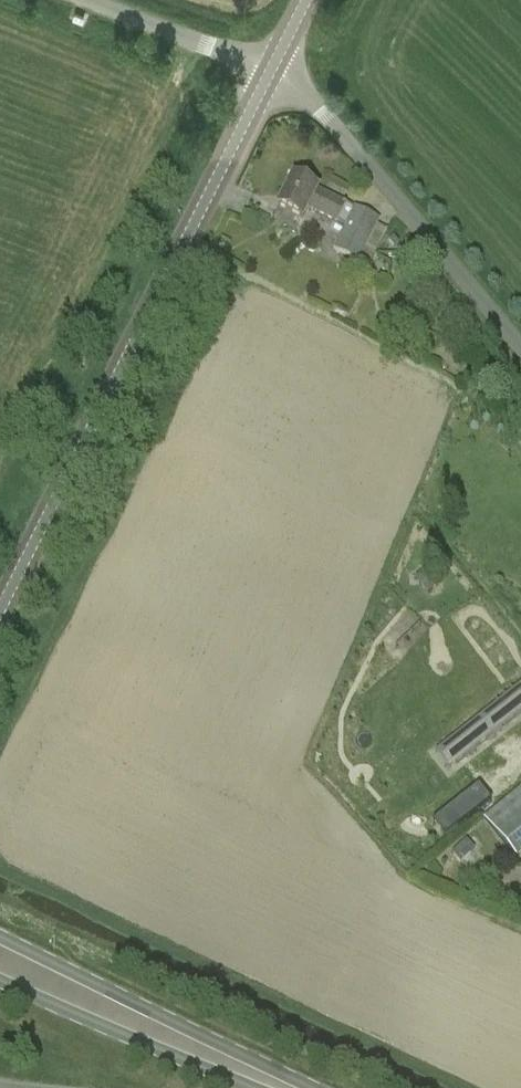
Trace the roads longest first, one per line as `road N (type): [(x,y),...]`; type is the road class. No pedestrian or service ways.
road 1 (unclassified): [(0,613),(271,71)]
road 2 (unclassified): [(520,347),(322,110),(271,71)]
road 3 (primary): [(307,1087),(0,936)]
road 4 (primary): [(0,981),(253,1087)]
road 5 (unclassified): [(271,71),(96,0)]

